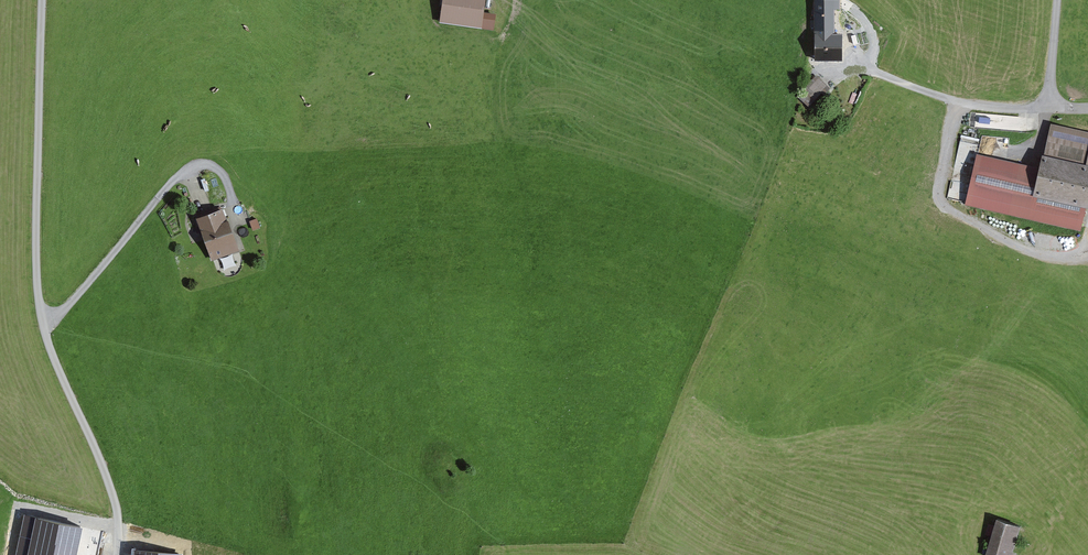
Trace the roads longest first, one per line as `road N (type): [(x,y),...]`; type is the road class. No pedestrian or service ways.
road 1 (track): [(45,326),(37,258),(43,0)]
road 2 (track): [(235,202),(211,167),(183,173),(71,308),(45,326)]
road 3 (track): [(1087,249),(1051,257),(943,205),(946,129),(965,105)]
road 4 (track): [(119,554),(120,511),(45,326)]

